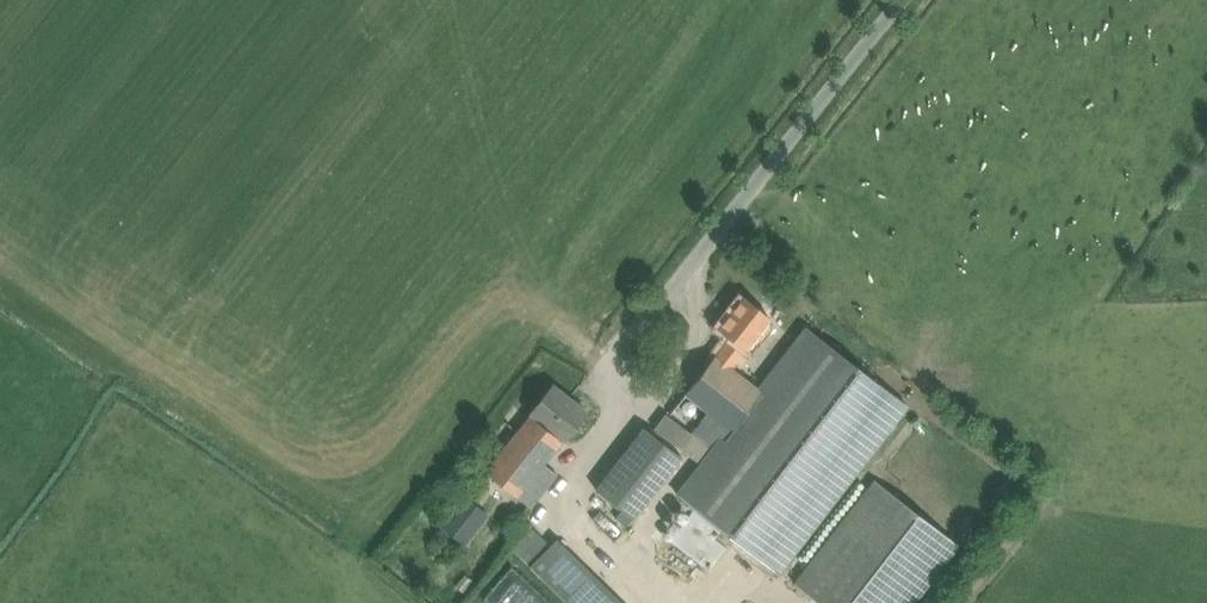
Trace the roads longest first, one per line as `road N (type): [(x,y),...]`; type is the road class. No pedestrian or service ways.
road 1 (unclassified): [(902,0),(622,353)]

